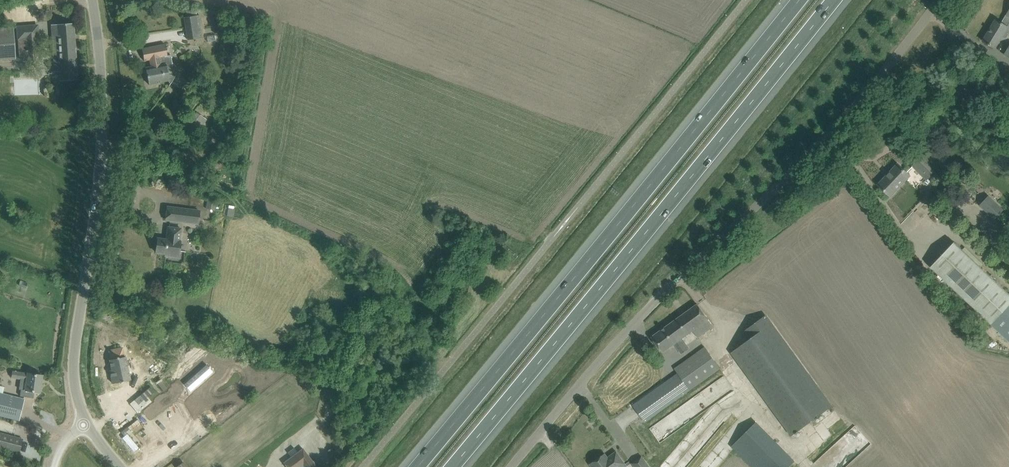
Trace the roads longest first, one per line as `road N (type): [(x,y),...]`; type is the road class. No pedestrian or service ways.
road 1 (unclassified): [(514,466),(658,299),(845,123),(944,0)]
road 2 (motorway): [(797,0),(417,466)]
road 3 (motorway): [(455,466),(834,0)]
road 4 (unclassified): [(119,466),(83,426),(69,357),(101,127),(93,0)]

